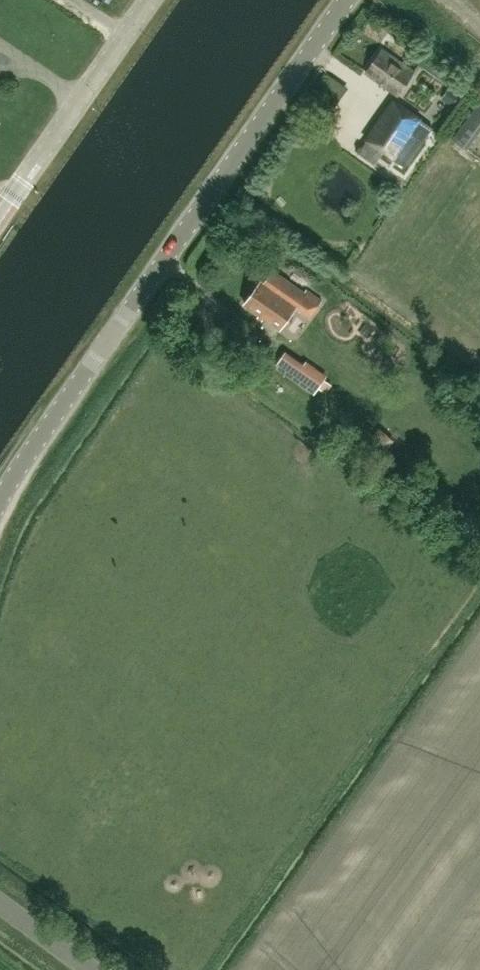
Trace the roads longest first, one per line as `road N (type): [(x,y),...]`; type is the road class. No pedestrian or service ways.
road 1 (tertiary): [(0,505),(348,0)]
road 2 (unclassified): [(0,212),(149,0)]

